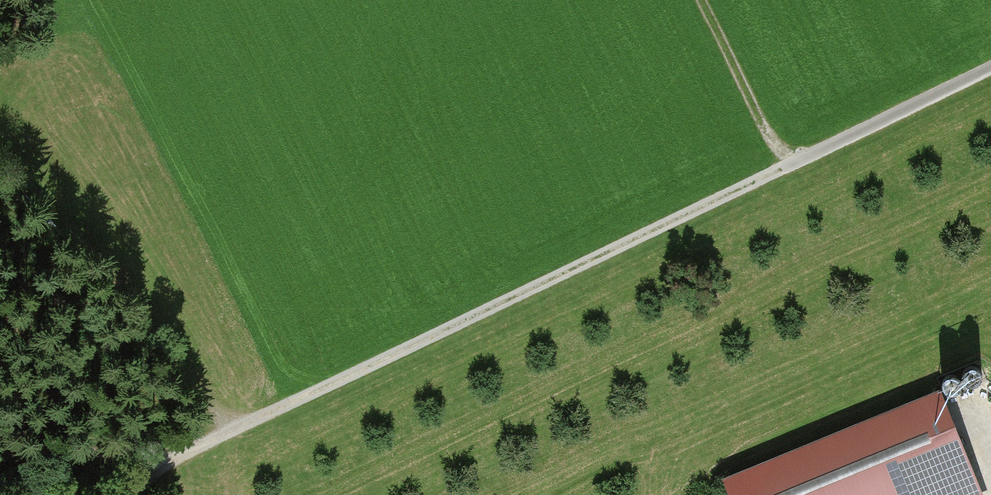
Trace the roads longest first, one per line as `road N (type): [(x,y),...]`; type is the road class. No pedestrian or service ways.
road 1 (track): [(990,66),(166,460),(124,494)]
road 2 (track): [(705,0),(788,163)]
road 3 (track): [(0,452),(90,448),(166,460)]

